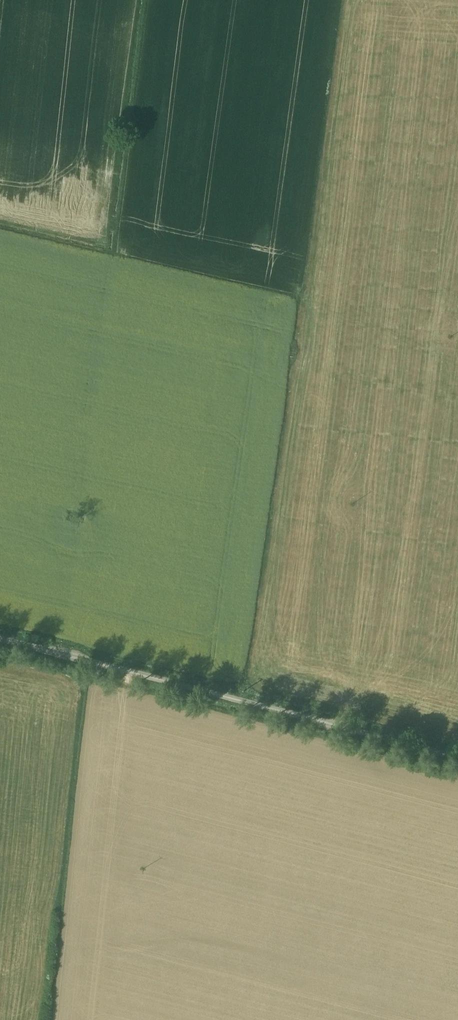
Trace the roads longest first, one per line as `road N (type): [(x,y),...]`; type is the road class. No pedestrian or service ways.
road 1 (unclassified): [(0,638),(457,756)]

